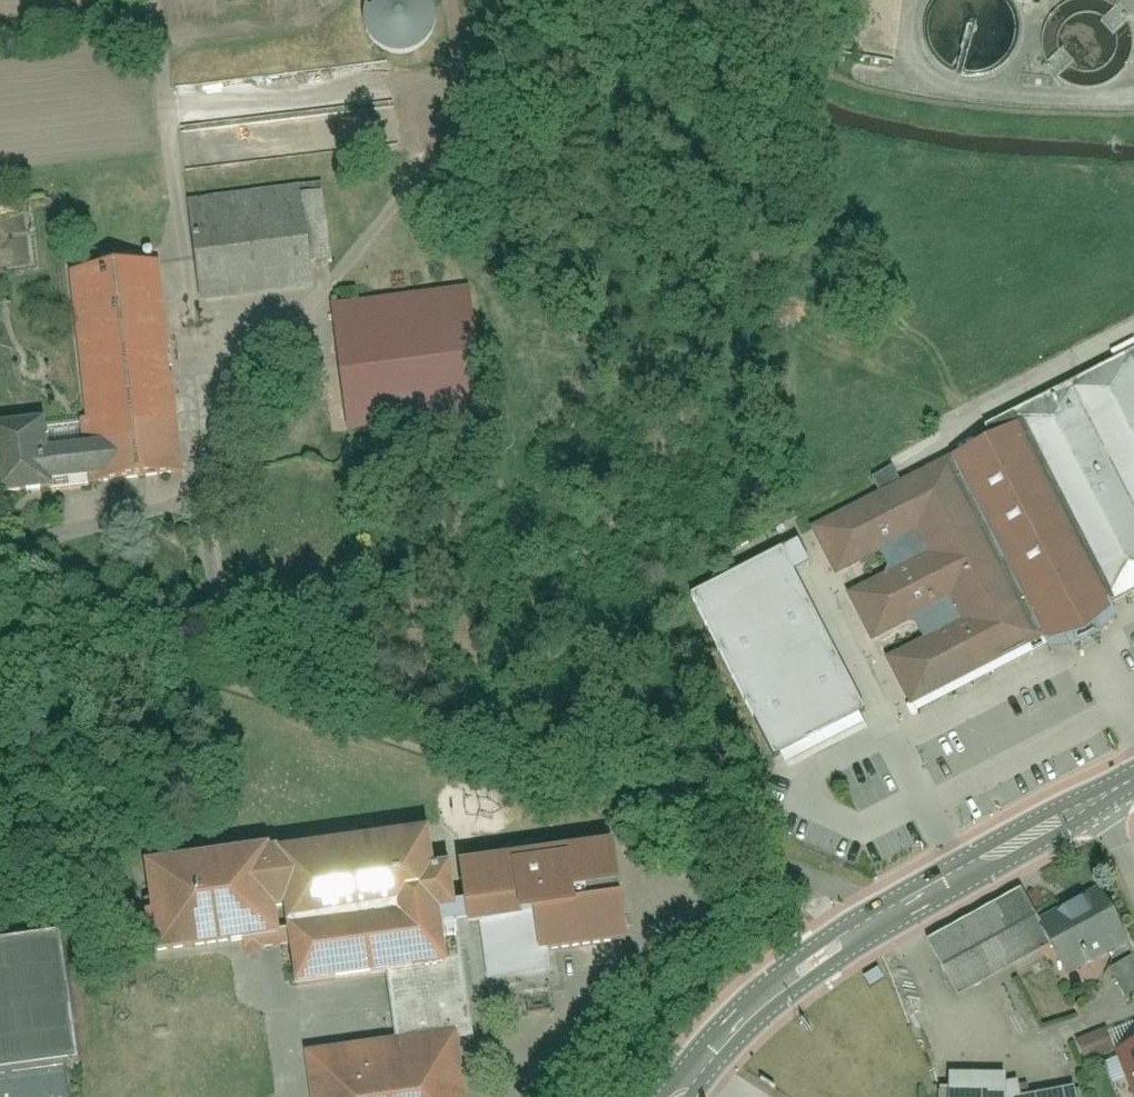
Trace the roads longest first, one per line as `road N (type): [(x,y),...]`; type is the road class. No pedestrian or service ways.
road 1 (secondary): [(672,1096),(774,989),(1092,801)]

